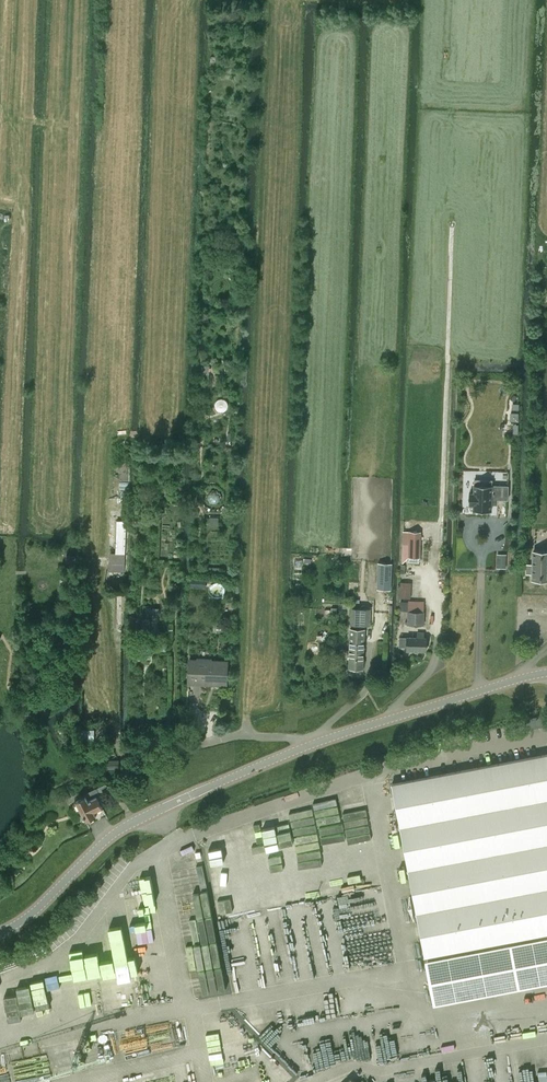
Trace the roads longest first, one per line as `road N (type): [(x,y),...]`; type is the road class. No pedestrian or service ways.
road 1 (tertiary): [(0,932),(46,900),(103,843),(155,812),(305,748),(546,673)]

